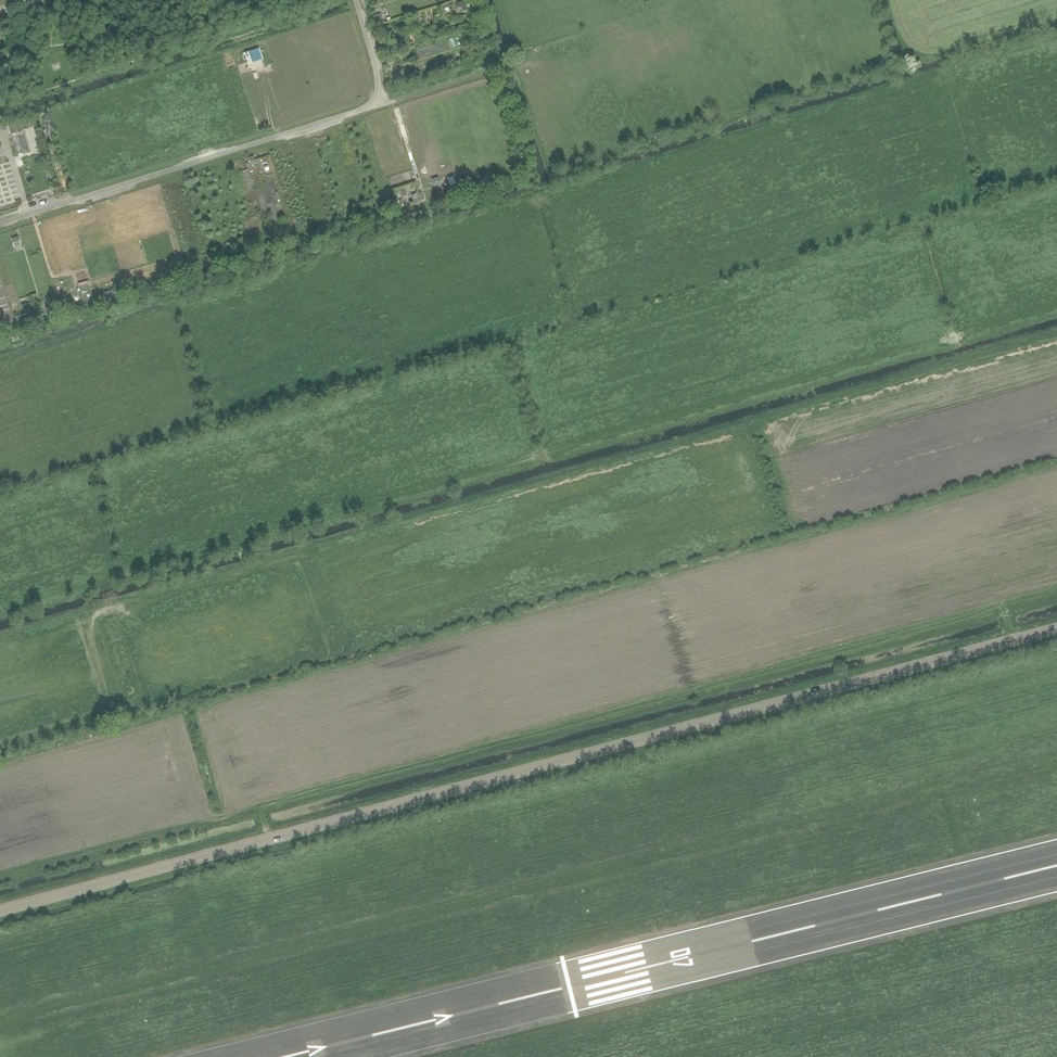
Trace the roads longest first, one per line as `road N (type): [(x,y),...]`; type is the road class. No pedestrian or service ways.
road 1 (tertiary): [(0,909),(1056,631)]

